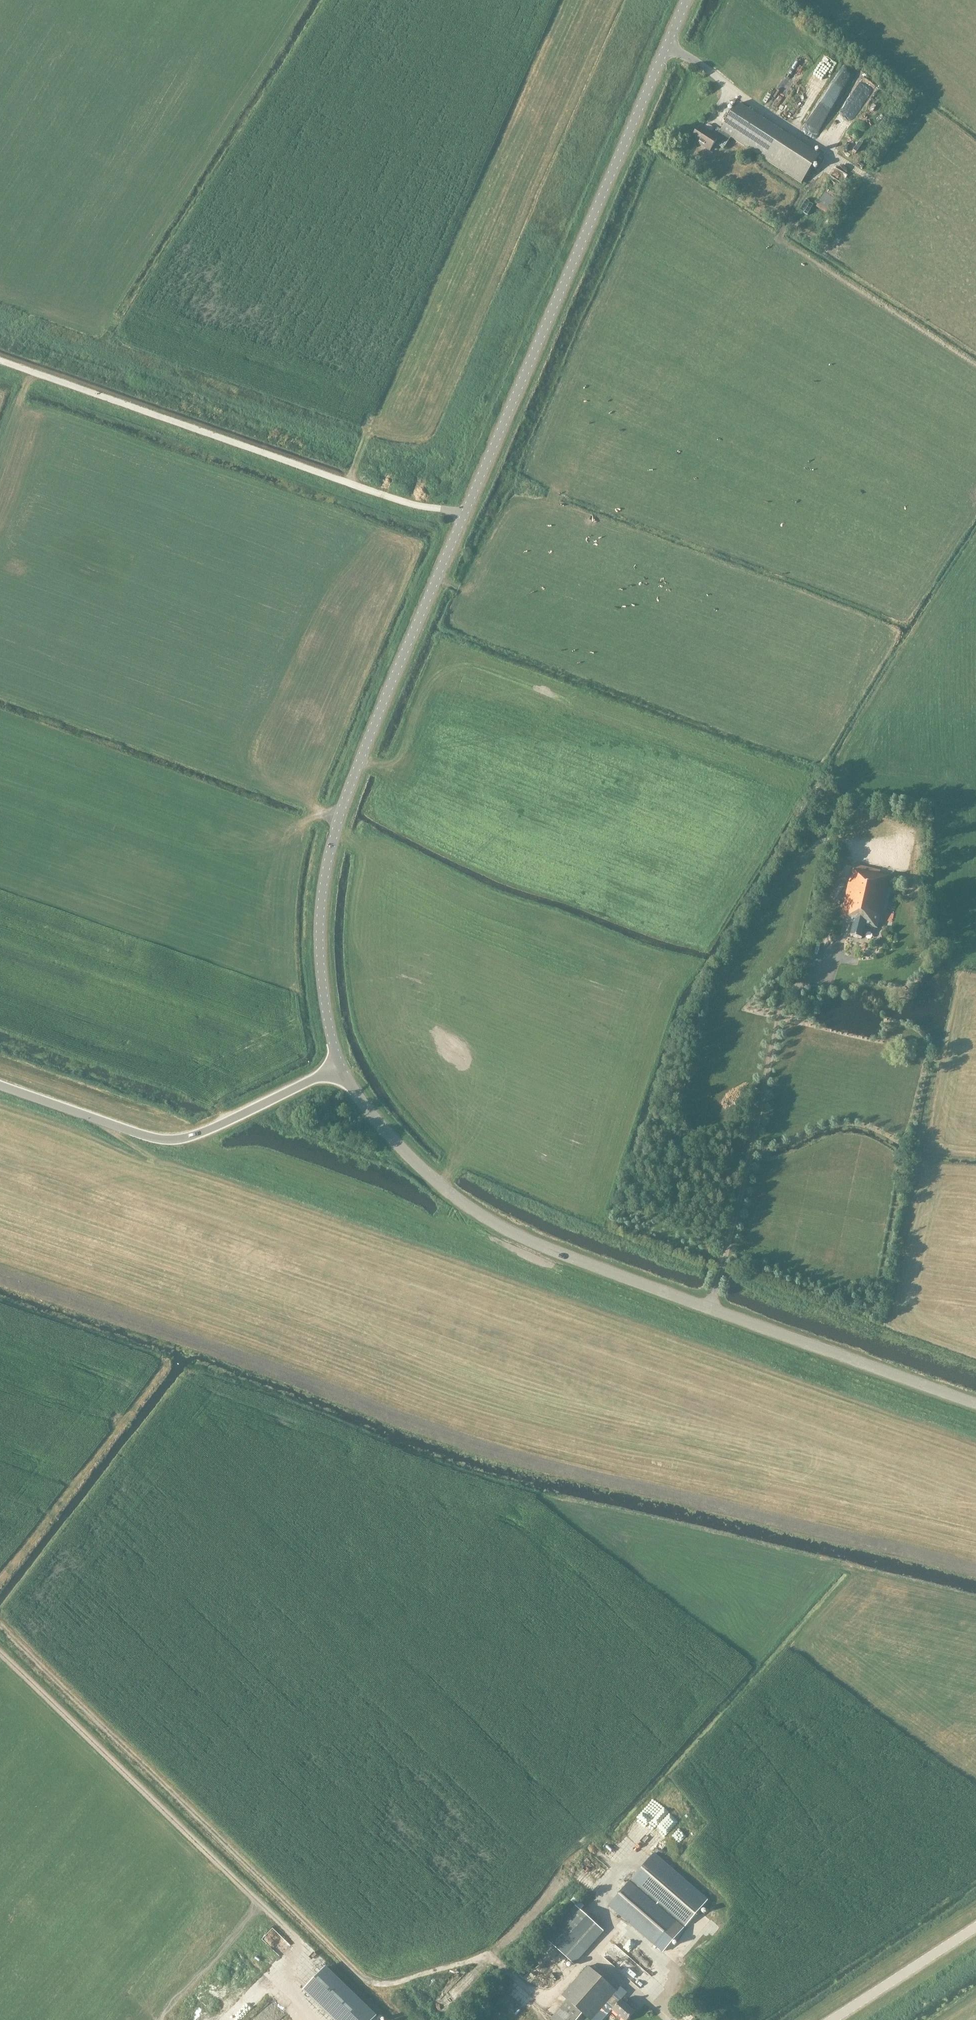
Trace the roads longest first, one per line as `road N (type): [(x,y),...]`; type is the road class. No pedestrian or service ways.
road 1 (tertiary): [(340,1066),(325,1013),(319,930),(340,810),(686,0)]
road 2 (tertiary): [(975,1403),(513,1233),(411,1158),(340,1066)]
road 3 (track): [(711,1308),(783,1001),(814,981),(825,953)]
road 4 (unclassified): [(340,1066),(211,1128),(167,1140),(0,1084)]
road 5 (tertiary): [(832,2019),(975,1927)]

